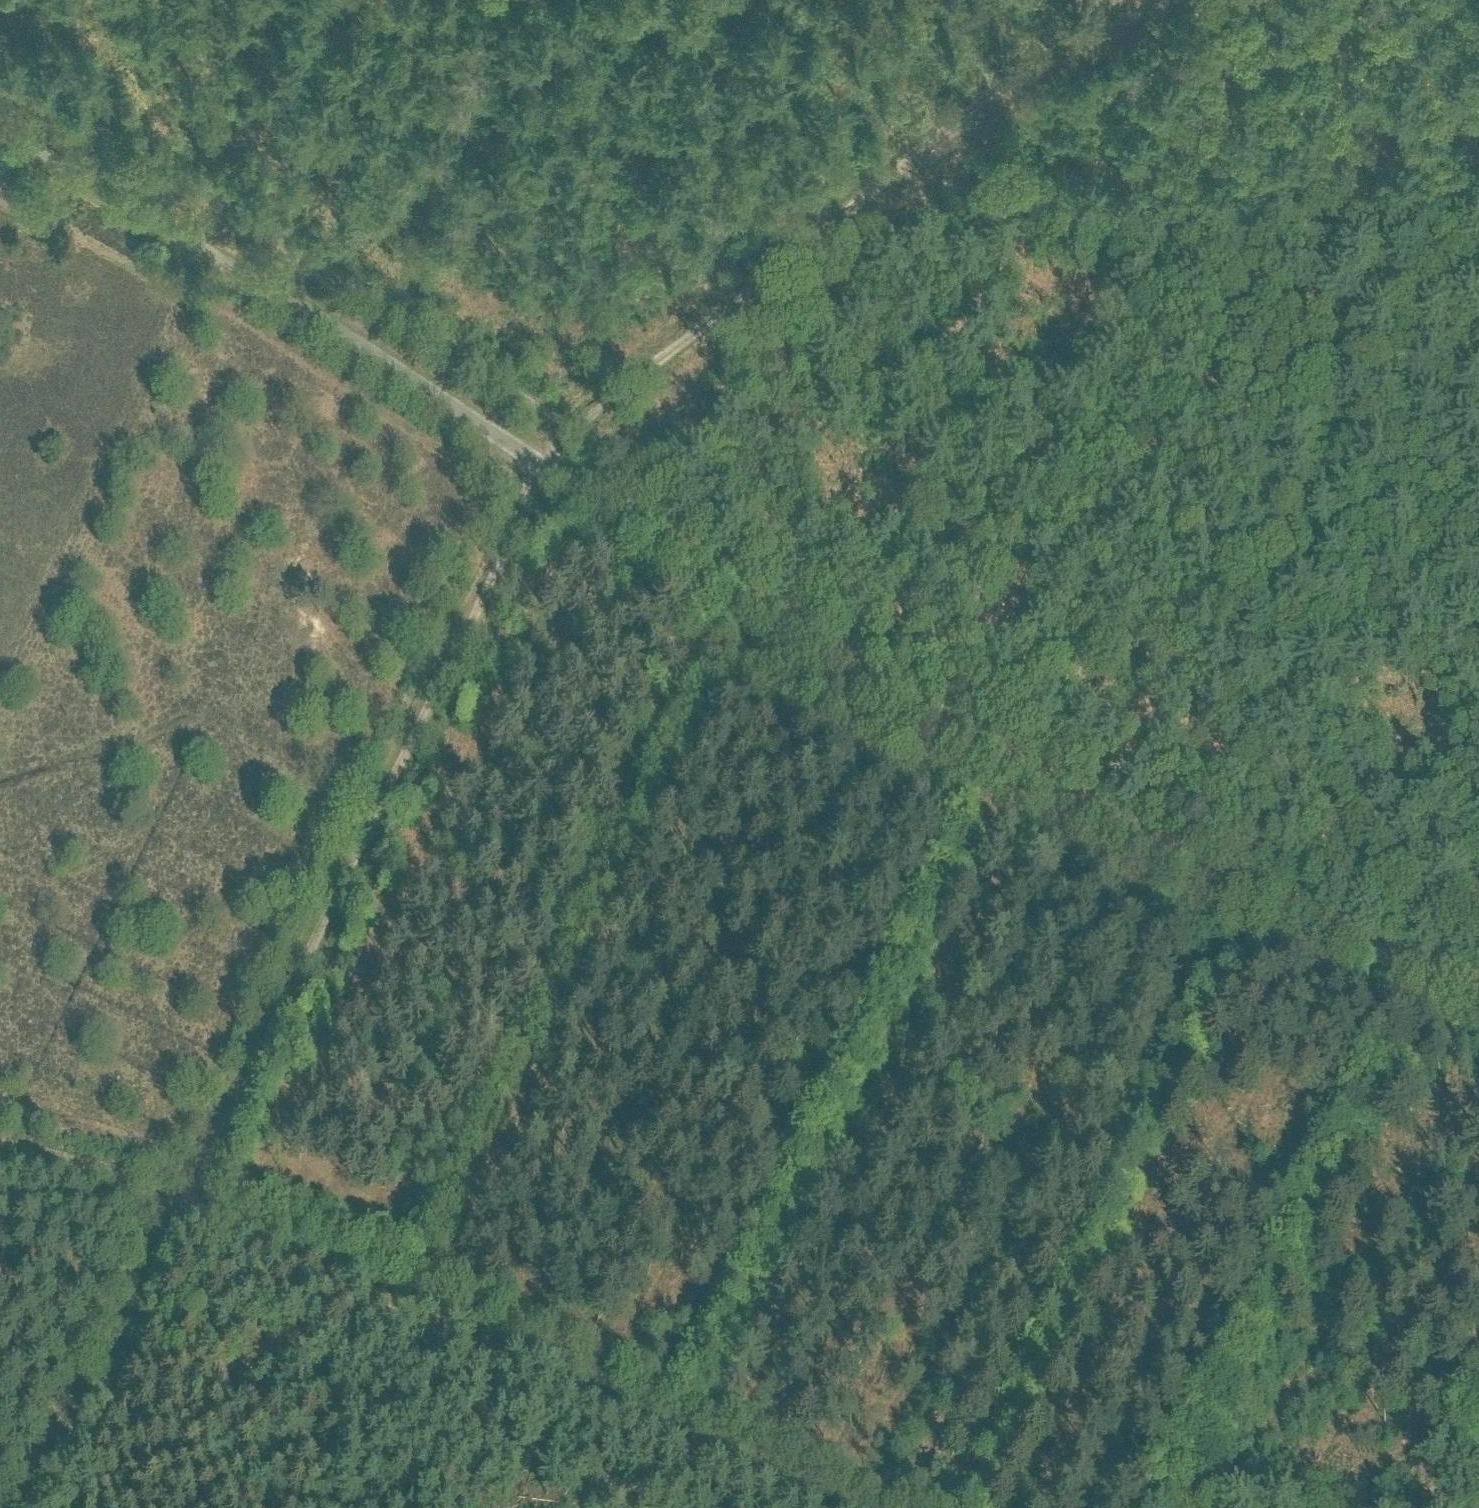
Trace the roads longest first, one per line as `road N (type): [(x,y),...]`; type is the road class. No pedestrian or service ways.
road 1 (track): [(32,1507),(563,426),(1085,0)]
road 2 (unclassified): [(1478,992),(1262,902),(1012,771),(223,258),(0,126)]
road 3 (track): [(800,1507),(179,1211),(0,1159)]

